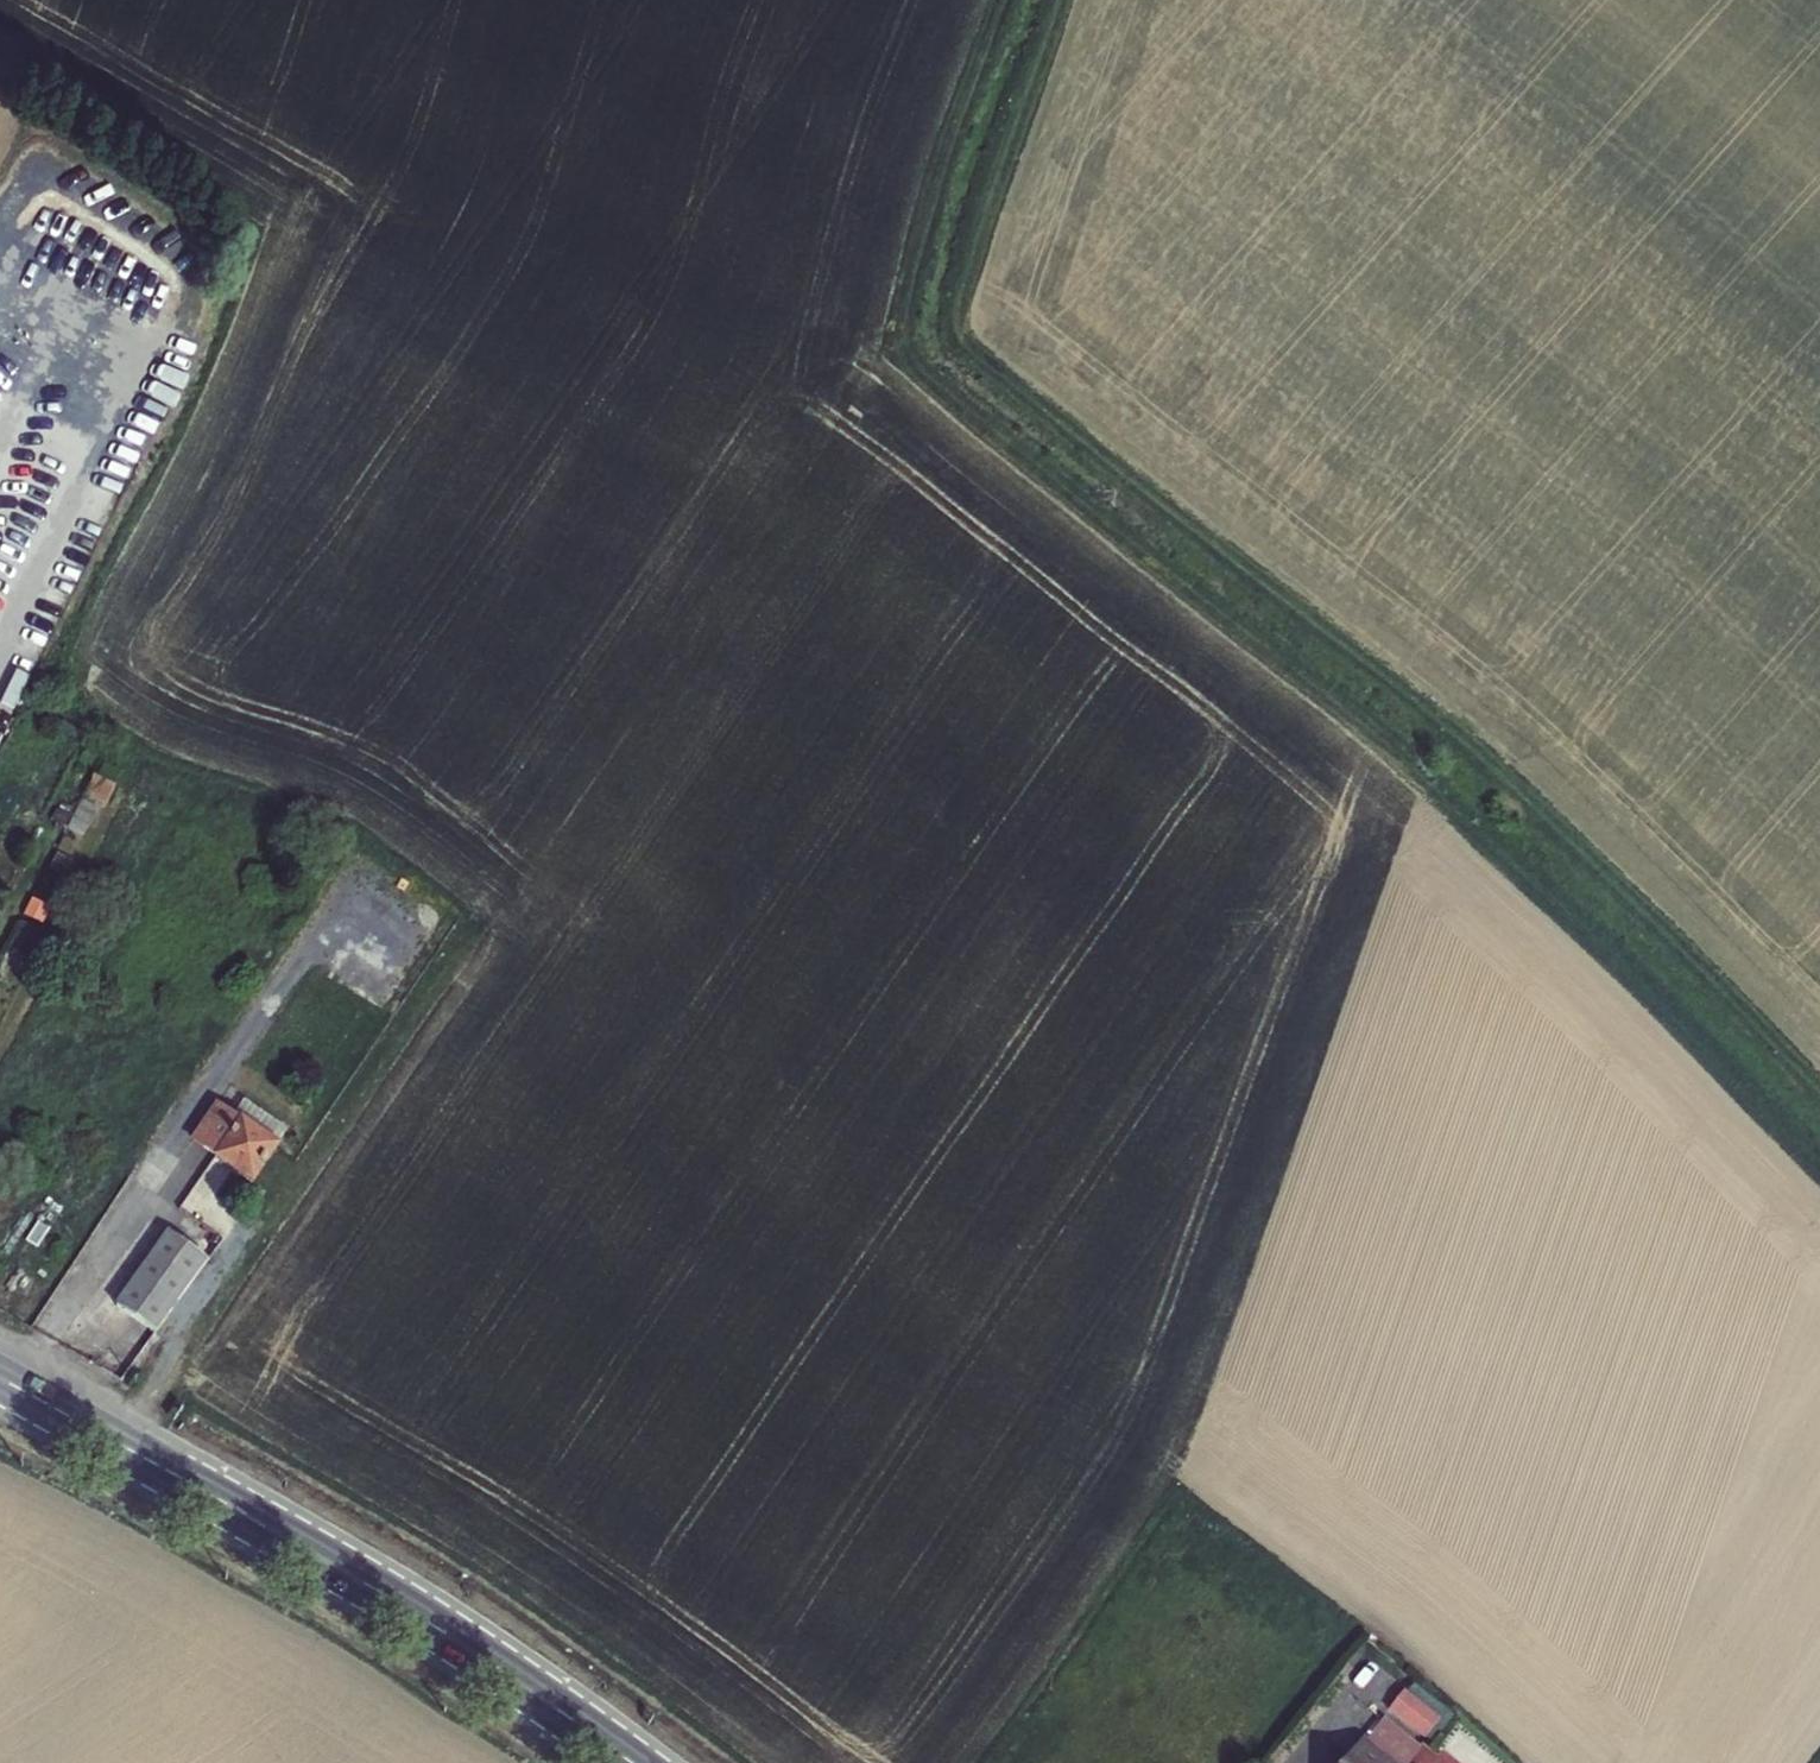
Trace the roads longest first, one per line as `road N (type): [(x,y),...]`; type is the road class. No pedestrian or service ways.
road 1 (primary): [(634,1762),(373,1588),(0,1379)]

